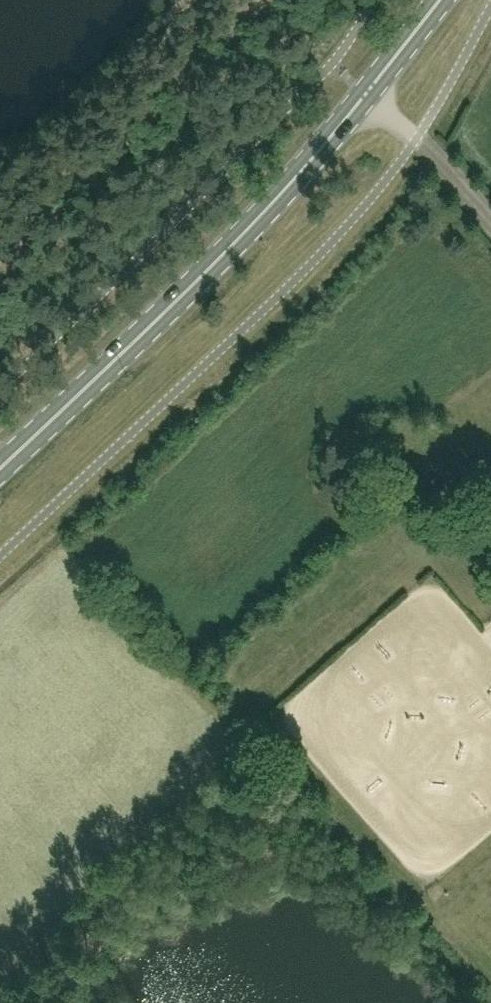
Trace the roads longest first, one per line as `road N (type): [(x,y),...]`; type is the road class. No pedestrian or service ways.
road 1 (primary): [(0,462),(285,191),(441,0)]

